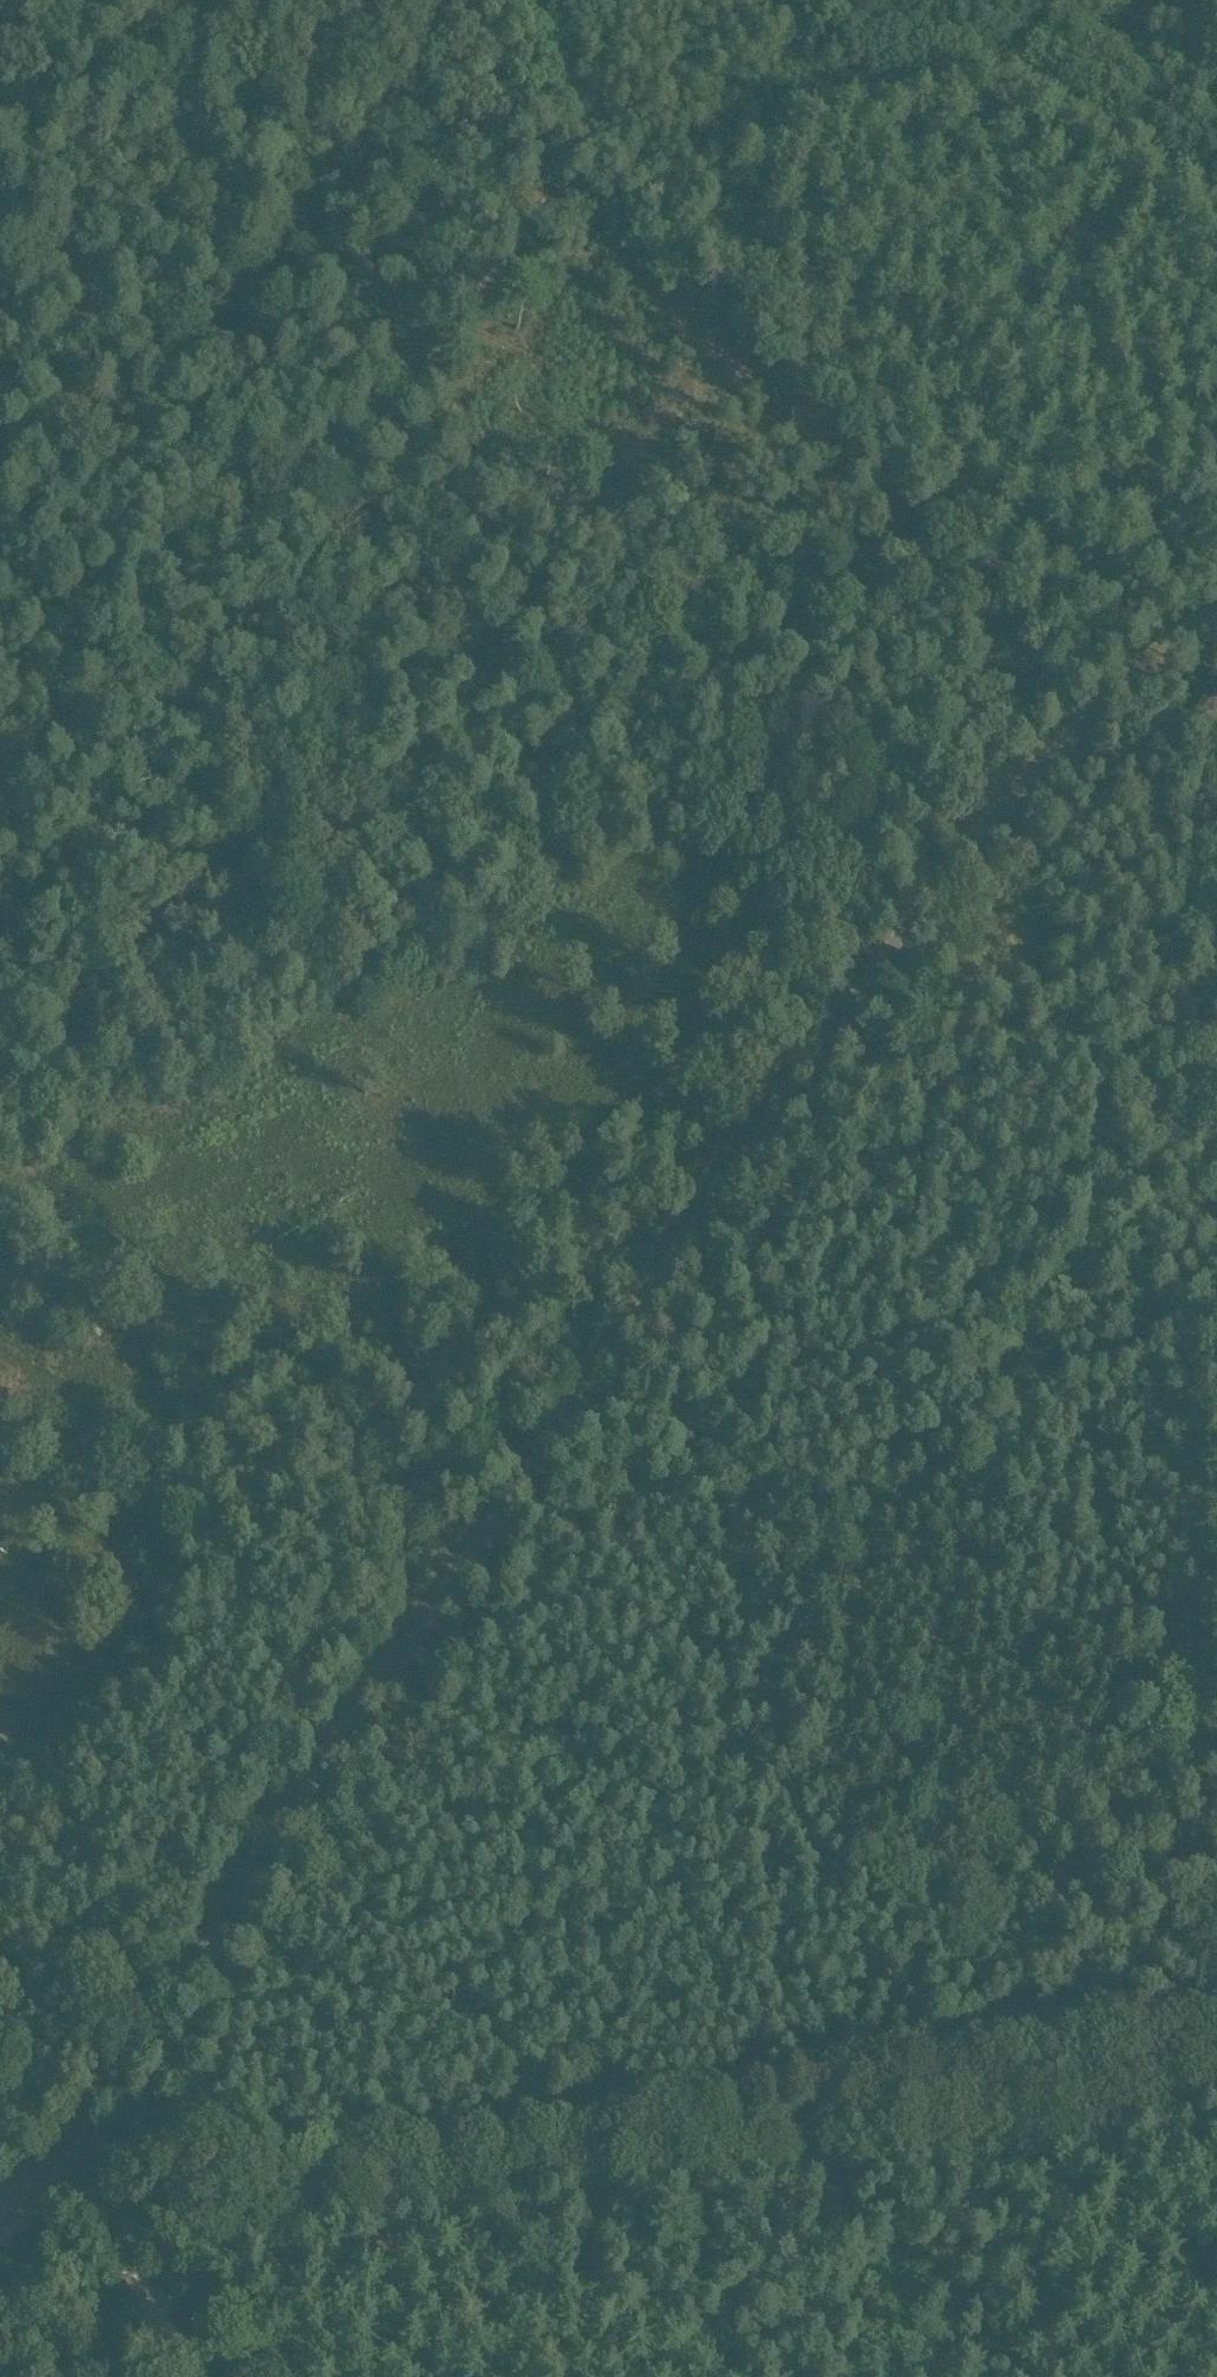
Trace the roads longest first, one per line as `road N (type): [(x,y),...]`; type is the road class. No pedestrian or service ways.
road 1 (unclassified): [(0,2210),(126,2048),(949,869),(1023,782),(1149,671),(1216,625)]
road 2 (track): [(139,2211),(167,2149),(253,2010),(579,1542),(614,1518),(1009,1388)]
road 3 (track): [(0,1081),(193,959),(373,894),(484,821),(745,717),(787,638),(887,653),(938,674),(974,725),(979,778)]
road 4 (track): [(1216,2076),(555,2168),(112,2216),(88,2194)]
road 5 (track): [(1016,2376),(939,2114),(911,2000),(909,1950),(912,1783),(927,1689),(1009,1388)]
road 6 (track): [(1009,1388),(1145,1037),(1206,824)]
road 7 (track): [(272,2200),(705,2376)]
road 8 (track): [(882,0),(1045,44),(1216,159)]
road 9 (track): [(1009,1388),(1216,1331)]
road 10 (track): [(179,2376),(83,2206)]
road 11 (track): [(1206,824),(1215,722),(1186,644)]

